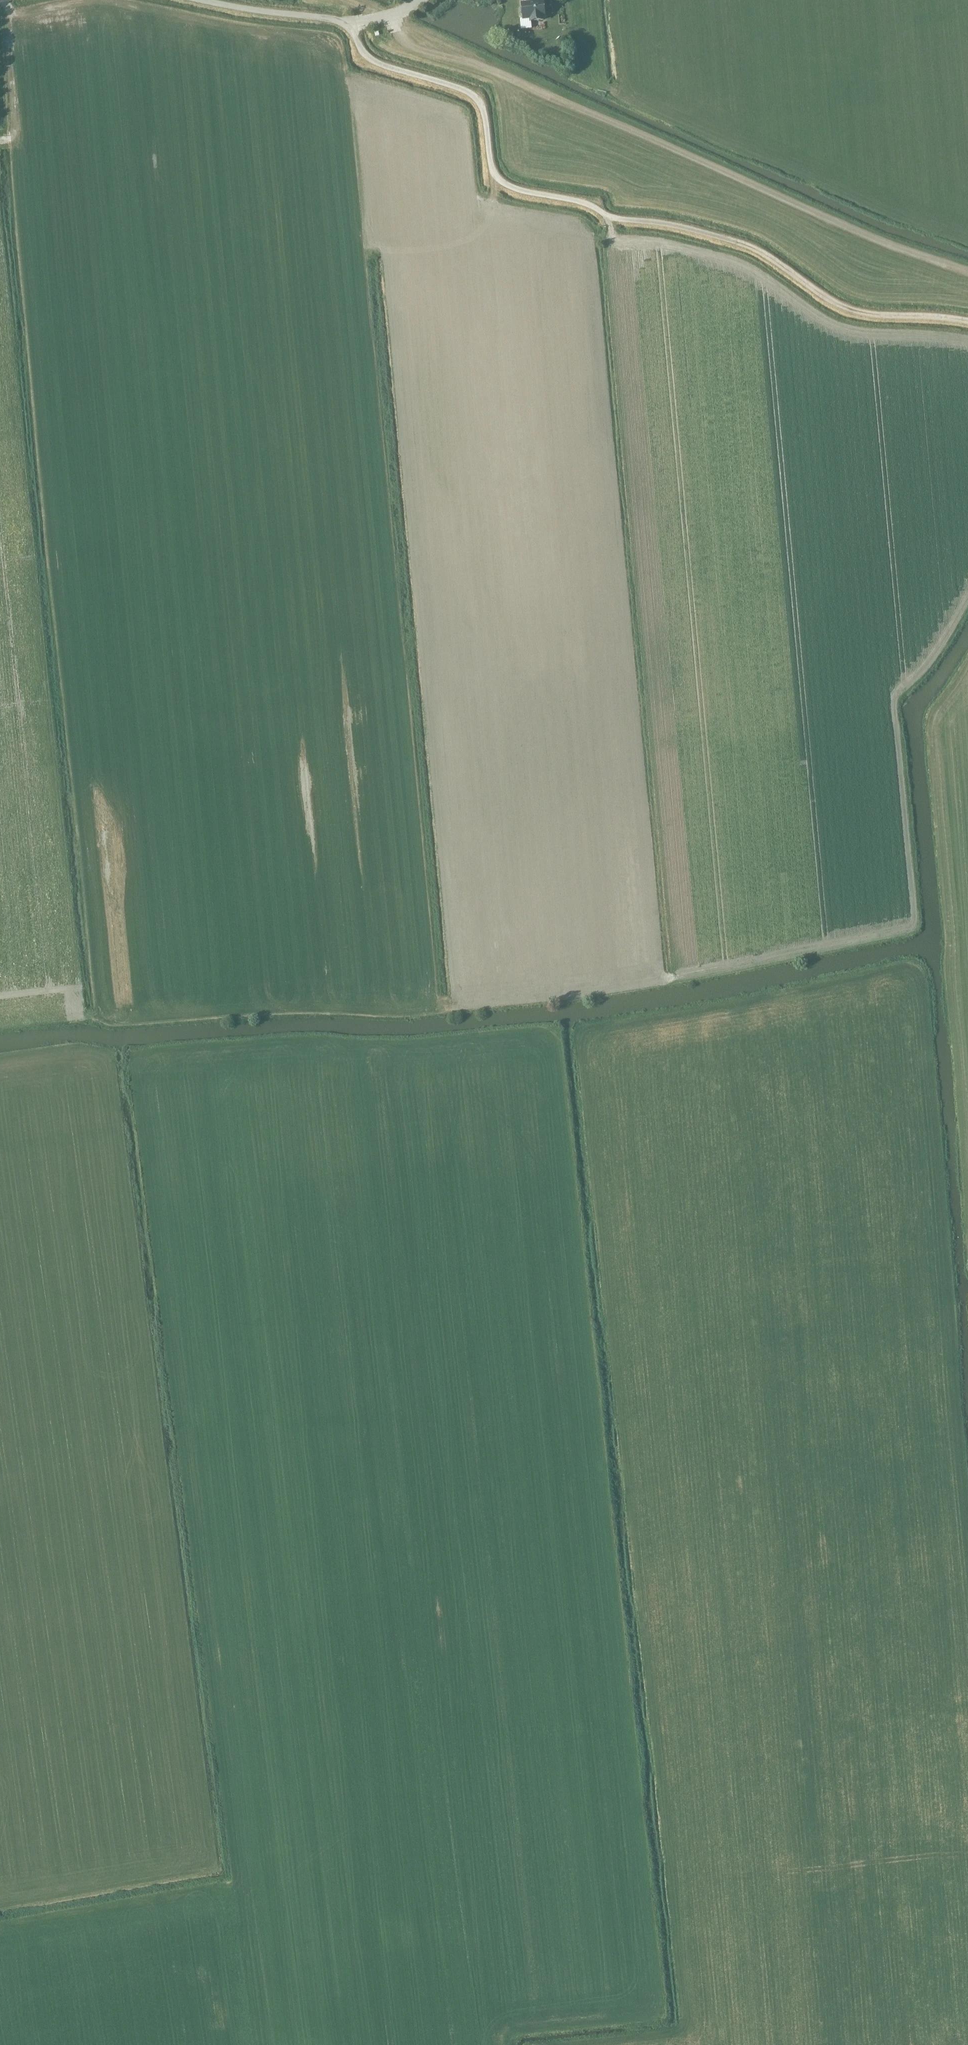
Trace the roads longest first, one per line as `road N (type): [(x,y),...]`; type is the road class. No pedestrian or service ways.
road 1 (track): [(967,322),(838,307),(739,243)]

